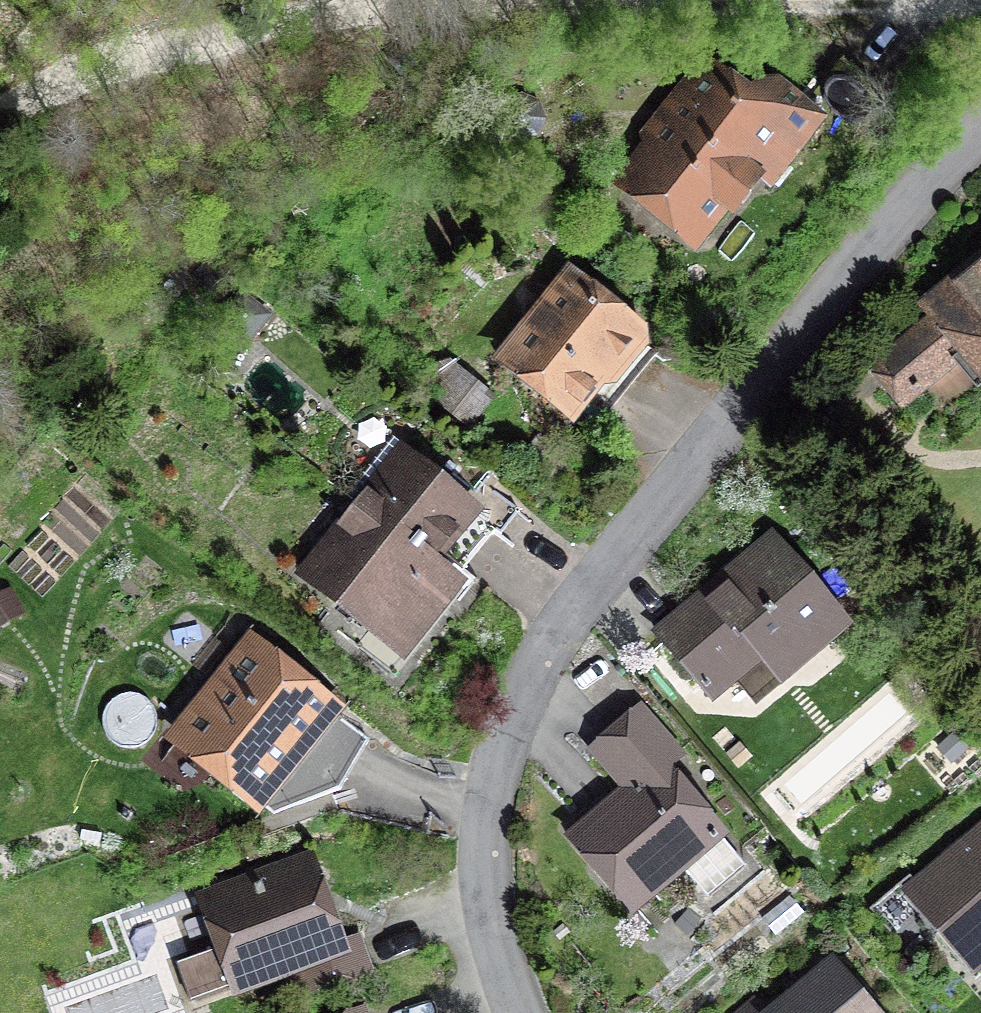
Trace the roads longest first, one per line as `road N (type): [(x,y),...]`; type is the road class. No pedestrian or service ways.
road 1 (residential): [(980,126),(900,210),(561,657),(500,800),(492,925),(516,1012)]
road 2 (track): [(337,13),(980,5)]
road 3 (track): [(0,91),(337,13)]

